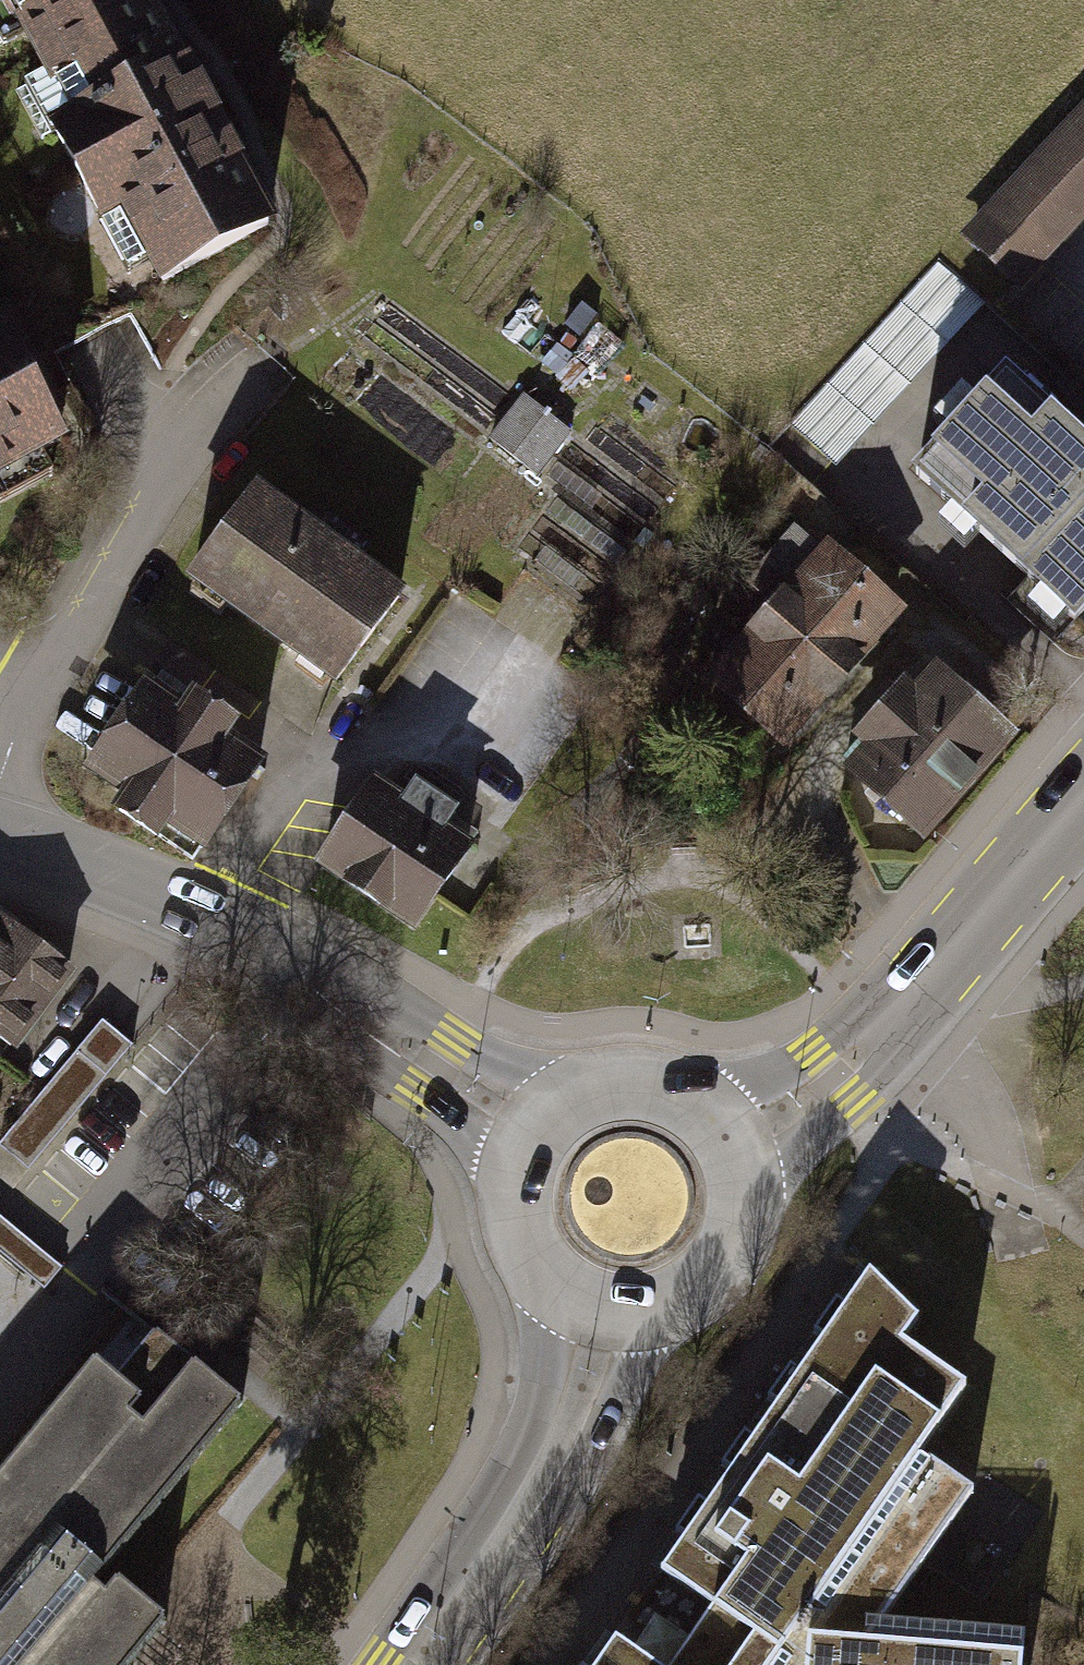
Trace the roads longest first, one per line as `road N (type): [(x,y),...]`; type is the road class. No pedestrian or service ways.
road 1 (residential): [(523,1135),(300,968),(124,885),(0,845)]
road 2 (secondary): [(732,1144),(833,1080),(1083,795)]
road 3 (secondary): [(418,1664),(563,1433),(601,1320)]
road 4 (secondary): [(601,1320),(640,1322),(678,1310),(710,1288),(733,1257),(745,1220),(745,1181),(732,1144)]
road 5 (secondary): [(732,1144),(706,1111),(671,1089),(630,1080),(588,1085),(551,1104),(523,1135)]
road 6 (secondary): [(523,1135),(507,1171),(503,1210),(512,1248),(533,1282),(564,1307),(601,1320)]

